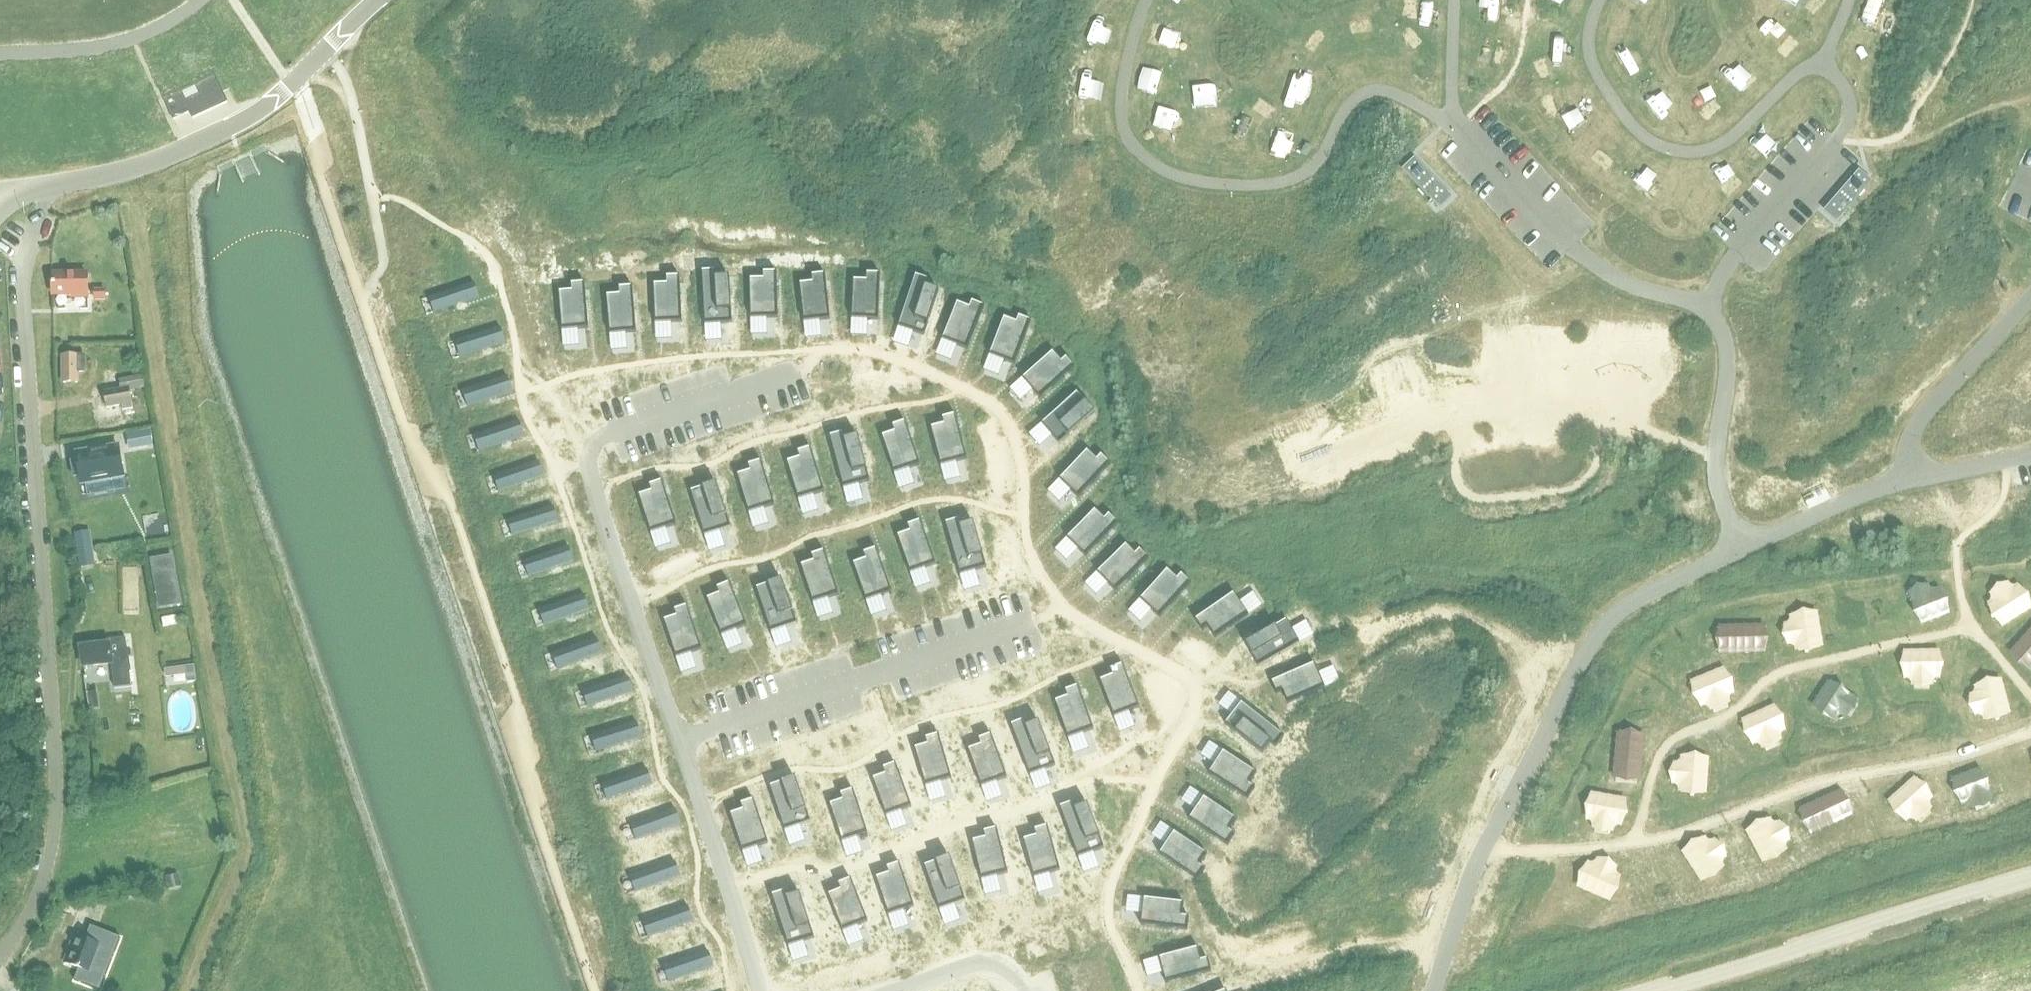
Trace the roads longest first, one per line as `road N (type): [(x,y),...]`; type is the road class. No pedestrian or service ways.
road 1 (unclassified): [(0,959),(40,898),(58,799),(24,251),(54,187)]
road 2 (unclassified): [(54,187),(146,165),(263,111),(379,0)]

